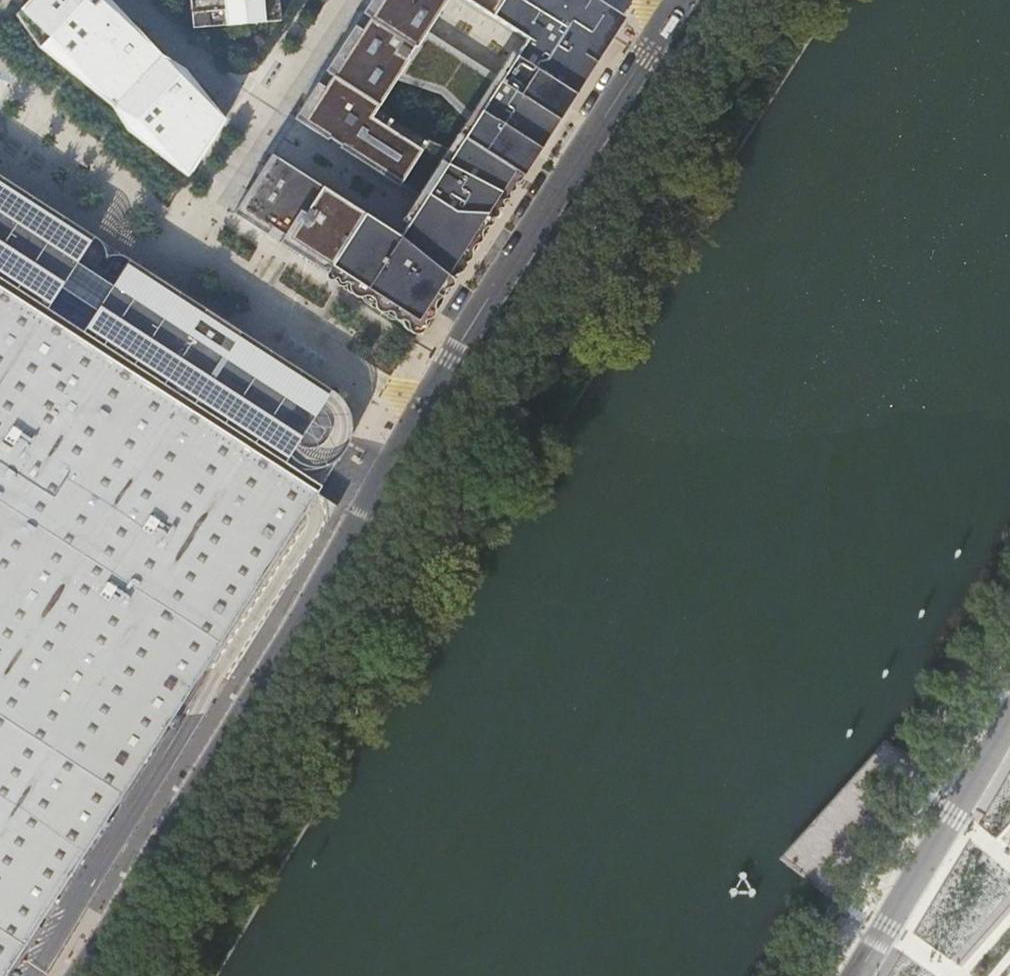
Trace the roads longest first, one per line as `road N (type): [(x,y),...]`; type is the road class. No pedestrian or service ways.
road 1 (tertiary): [(681,0),(448,363),(79,975)]
road 2 (primary): [(1009,720),(860,975)]

